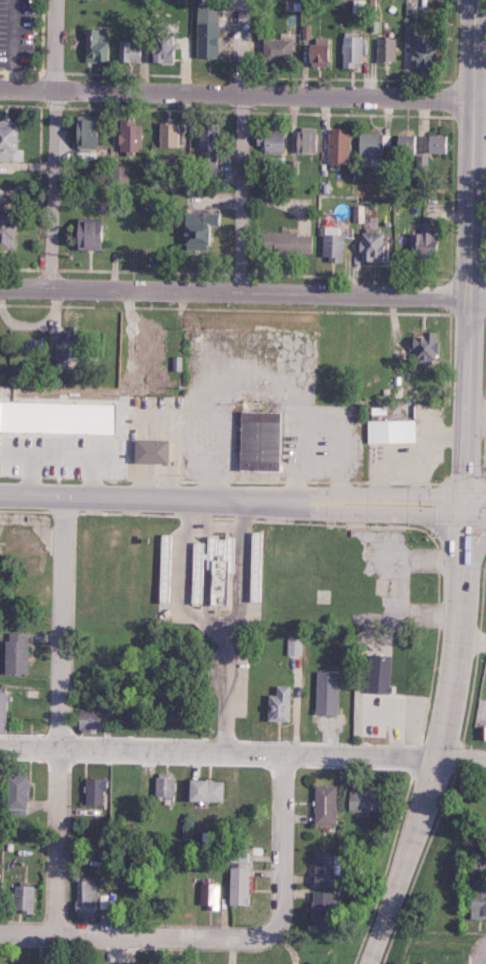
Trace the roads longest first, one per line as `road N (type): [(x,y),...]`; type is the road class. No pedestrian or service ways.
road 1 (tertiary): [(463,506),(473,0)]
road 2 (residential): [(485,99),(0,86)]
road 3 (residential): [(485,760),(0,747)]
road 4 (residential): [(485,298),(0,287)]
road 5 (primary): [(368,963),(445,728),(458,656),(463,506)]
road 6 (residential): [(463,506),(0,496)]
road 7 (residential): [(55,933),(63,498)]
road 8 (residential): [(139,935),(253,939),(277,926),(286,893),(287,754)]
road 9 (residential): [(237,292),(243,0)]
road 10 (residential): [(51,288),(54,87)]
road 11 (residential): [(139,935),(0,932)]

